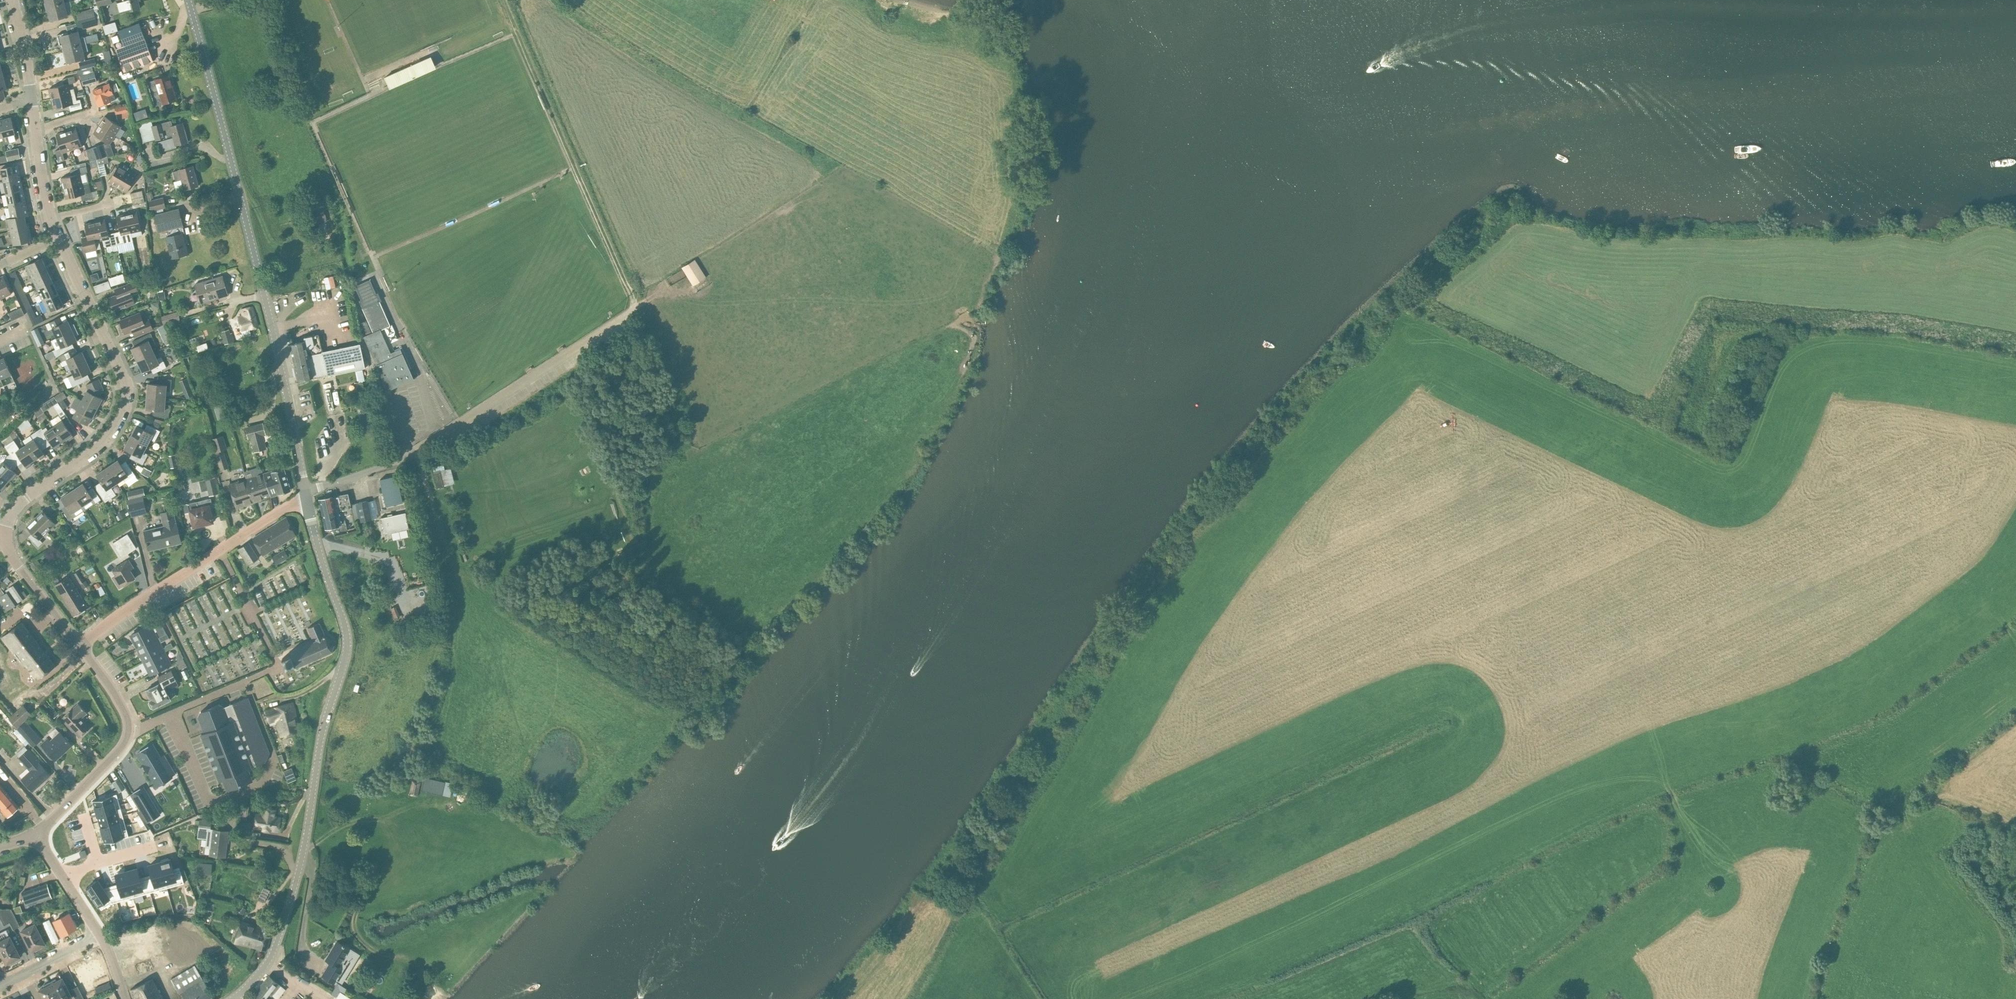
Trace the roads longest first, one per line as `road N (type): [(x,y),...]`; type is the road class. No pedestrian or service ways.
road 1 (unclassified): [(232,998),(277,944),(347,647),(307,495)]
road 2 (unclassified): [(307,495),(188,0)]
road 3 (unclassified): [(307,495),(403,457),(633,310)]
road 4 (residential): [(2,534),(27,497),(111,435),(128,394),(59,239)]
road 5 (track): [(633,310),(504,0)]
road 6 (residential): [(80,646),(307,495)]
road 7 (residential): [(35,832),(128,736),(123,709),(80,646)]
road 8 (residential): [(80,646),(2,534)]

